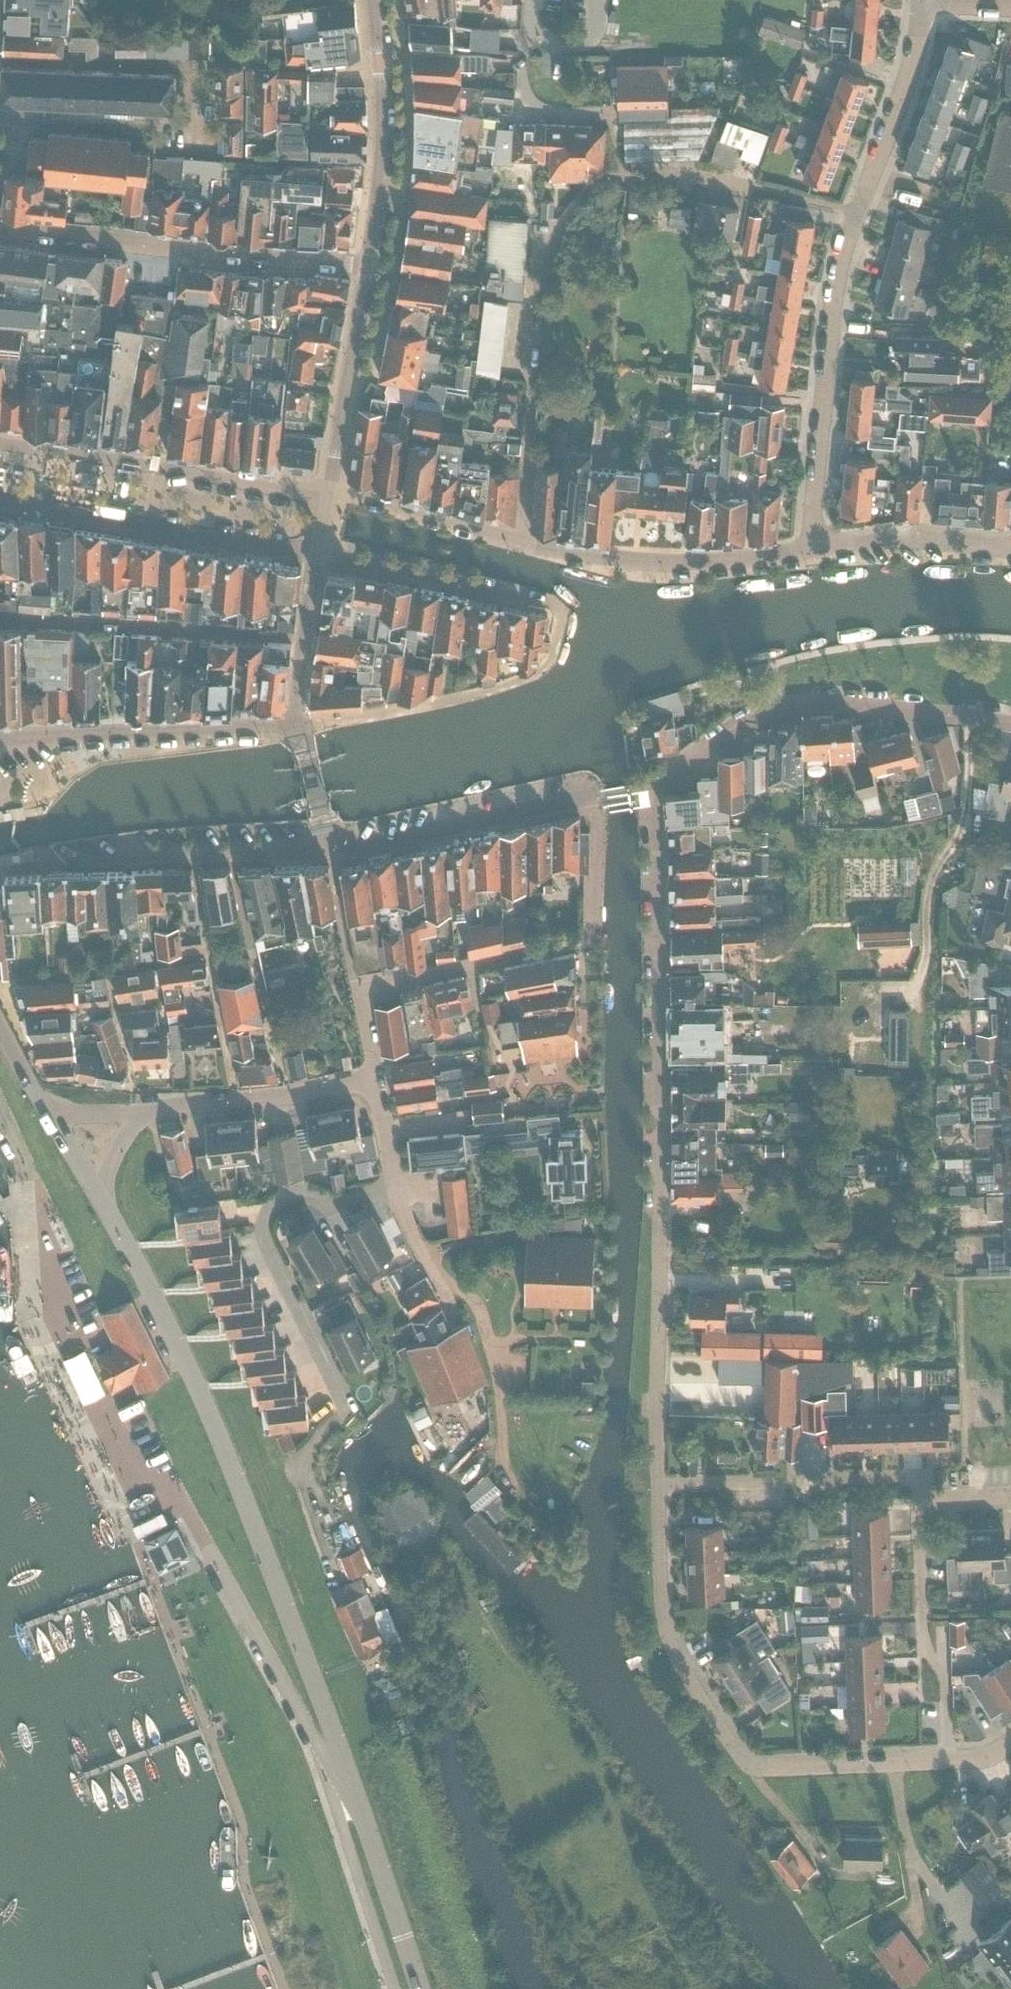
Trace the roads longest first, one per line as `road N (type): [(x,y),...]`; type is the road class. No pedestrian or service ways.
road 1 (unclassified): [(660,1493),(655,954),(643,790)]
road 2 (unclassified): [(342,1754),(193,1376),(102,1200)]
road 3 (residential): [(298,726),(517,683),(545,668),(562,618),(557,611),(318,555)]
road 4 (unclassified): [(949,1757),(753,1763),(695,1684),(657,1609),(660,1493)]
road 5 (residential): [(1010,724),(804,703),(755,713),(643,790)]
road 6 (residential): [(356,993),(594,938),(595,796)]
road 7 (residential): [(520,540),(546,242),(561,217),(612,191)]
road 8 (residential): [(0,227),(366,266)]
road 9 (residential): [(349,1411),(267,1243),(266,1223),(293,1194),(336,1203),(394,1184)]
road 10 (residential): [(811,552),(838,293),(859,219)]
road 11 (residential): [(0,869),(62,856),(327,843)]
road 12 (unclassified): [(0,738),(298,726)]
road 13 (unclassified): [(520,540),(634,561),(811,552)]
road 14 (residential): [(660,1493),(923,1488),(922,1504)]
road 15 (unclassified): [(327,843),(595,796)]
road 16 (unclassified): [(366,266),(380,169),(372,0)]
road 17 (residential): [(612,191),(612,111),(545,111),(523,85),(531,0)]
road 18 (residential): [(0,59),(198,69),(195,133)]
road 19 (residential): [(949,1757),(947,1683),(926,1646),(922,1504)]
road 20 (residential): [(612,191),(654,184),(768,190),(859,219)]
road 21 (unclassified): [(422,1988),(342,1754)]
road 22 (residential): [(145,1111),(236,1103),(372,1076)]
road 23 (unclassified): [(328,491),(366,266)]
road 24 (residential): [(859,219),(912,63),(921,2)]
road 25 (unclassified): [(811,552),(922,539),(1010,548)]
road 26 (unclassified): [(328,491),(520,540)]
road 27 (unclassified): [(328,491),(156,466)]
road 28 (unclassified): [(148,525),(318,555)]
road 29 (unclassified): [(298,726),(318,555)]
road 30 (unclassified): [(156,466),(0,438)]
road 31 (residential): [(356,993),(327,843)]
road 32 (unclassified): [(0,498),(148,525)]
road 33 (unclassified): [(327,843),(298,726)]

